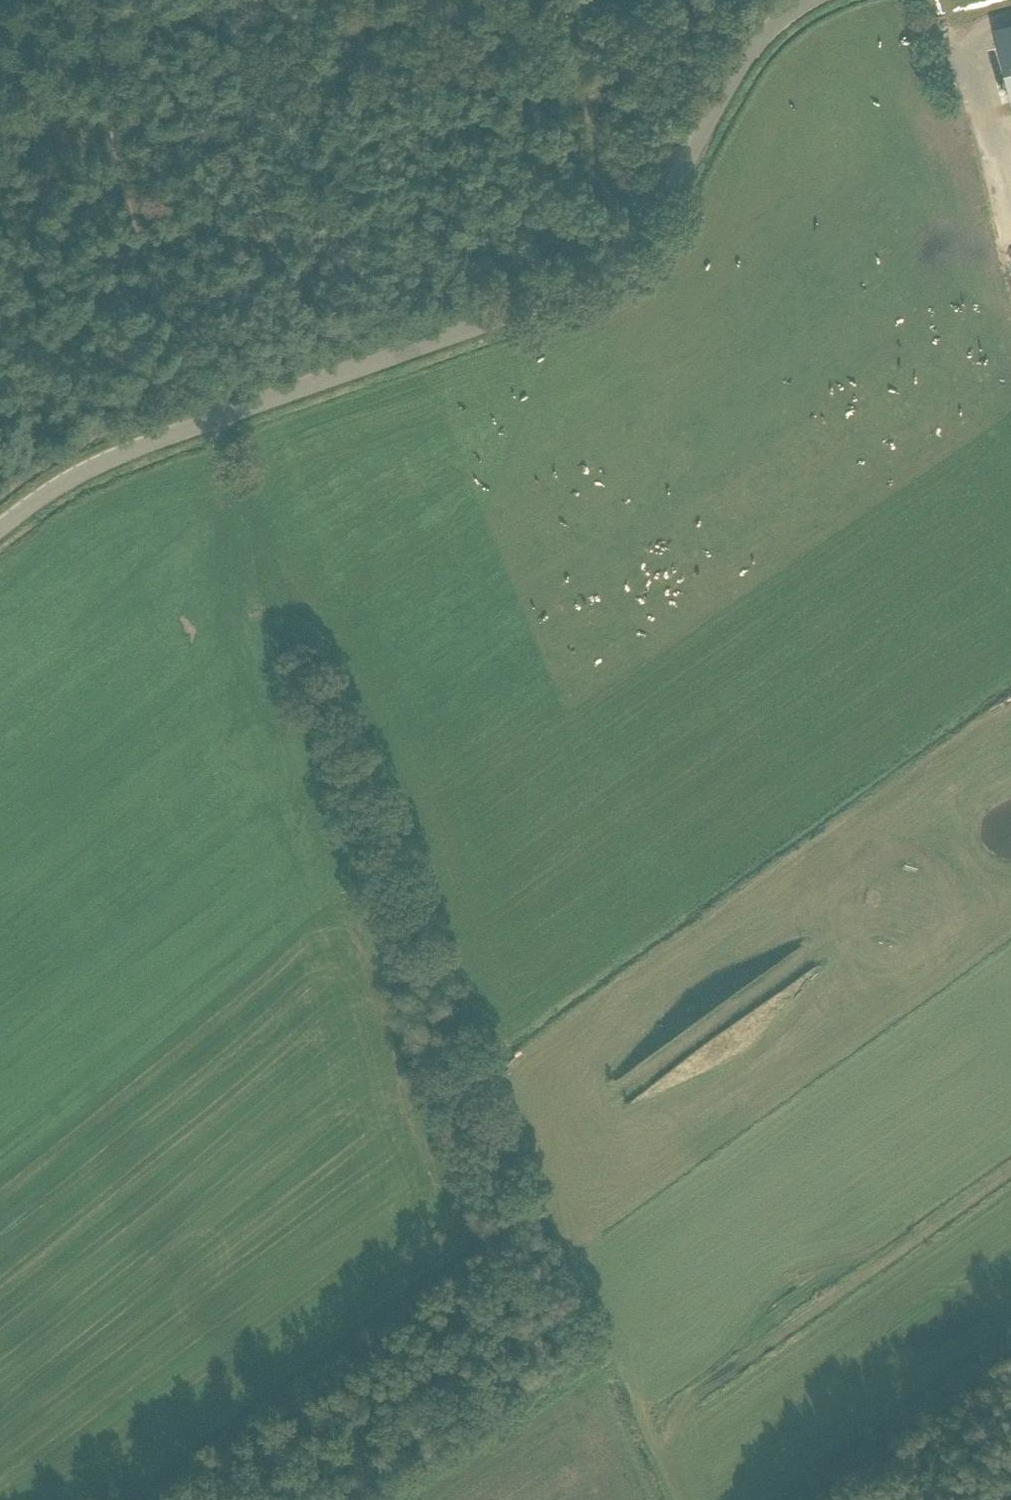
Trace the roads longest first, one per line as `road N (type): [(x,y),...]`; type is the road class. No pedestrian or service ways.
road 1 (unclassified): [(0,528),(70,477),(160,438),(582,288),(637,245),(745,56),(804,0)]
road 2 (track): [(207,422),(130,215),(94,0)]
road 3 (track): [(1010,1171),(662,1419)]
road 4 (track): [(572,59),(602,238)]
road 5 (track): [(98,30),(0,147)]

